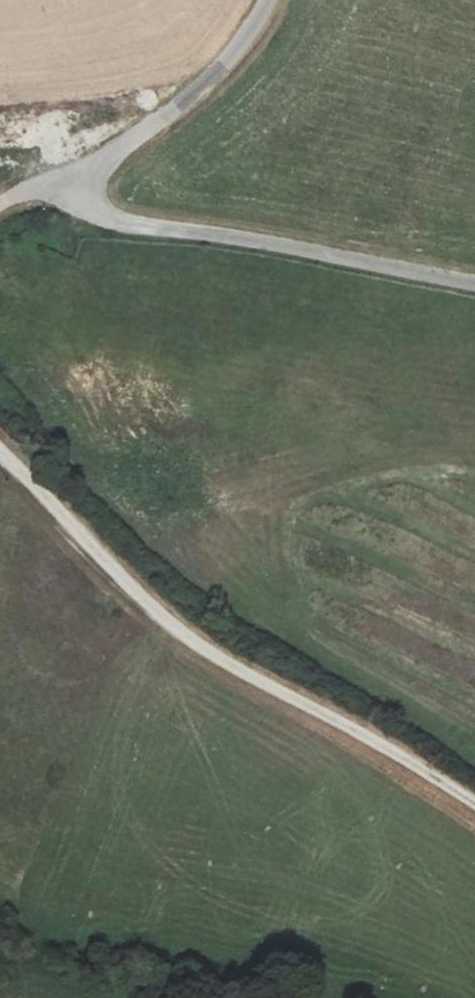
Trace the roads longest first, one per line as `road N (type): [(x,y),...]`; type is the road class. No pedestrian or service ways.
road 1 (unclassified): [(267,0),(195,93),(89,173),(80,189),(89,209),(126,224),(474,284)]
road 2 (track): [(0,462),(180,636),(474,807)]

